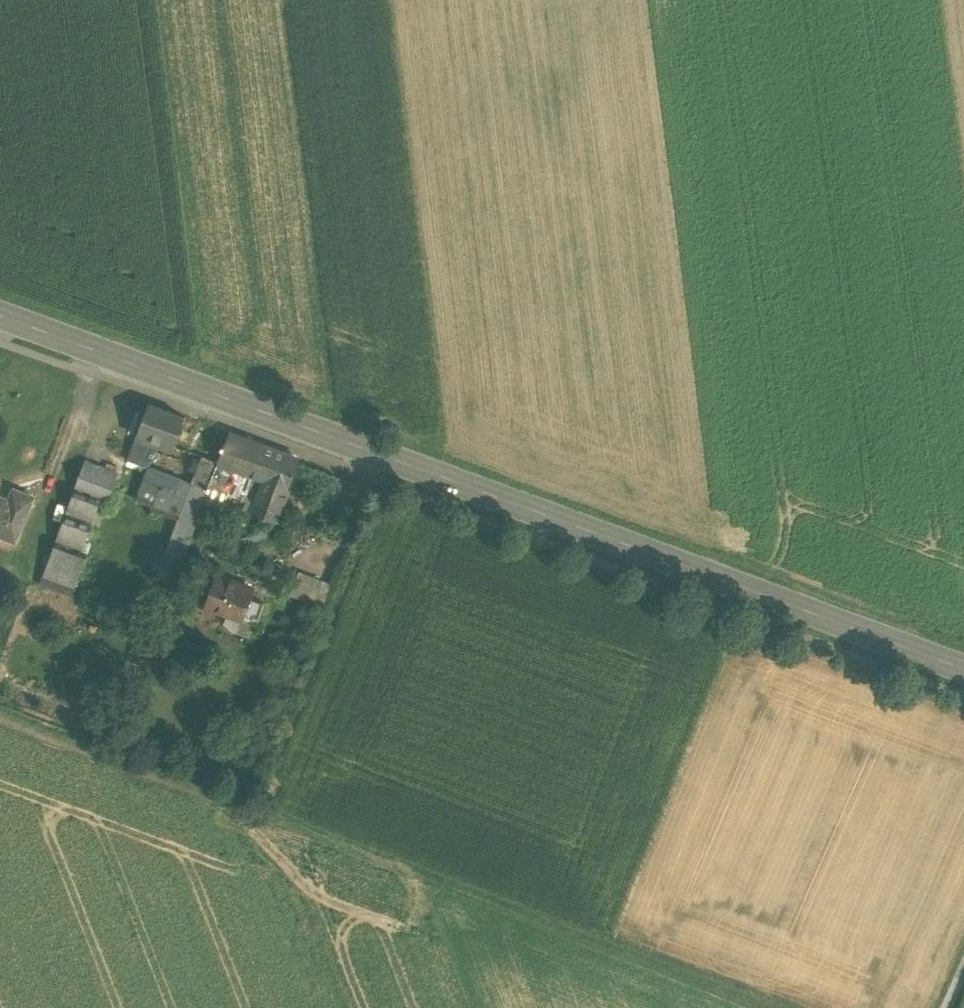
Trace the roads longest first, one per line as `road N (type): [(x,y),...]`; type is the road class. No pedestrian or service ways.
road 1 (secondary): [(963,668),(0,316)]
road 2 (track): [(0,720),(766,1007)]

